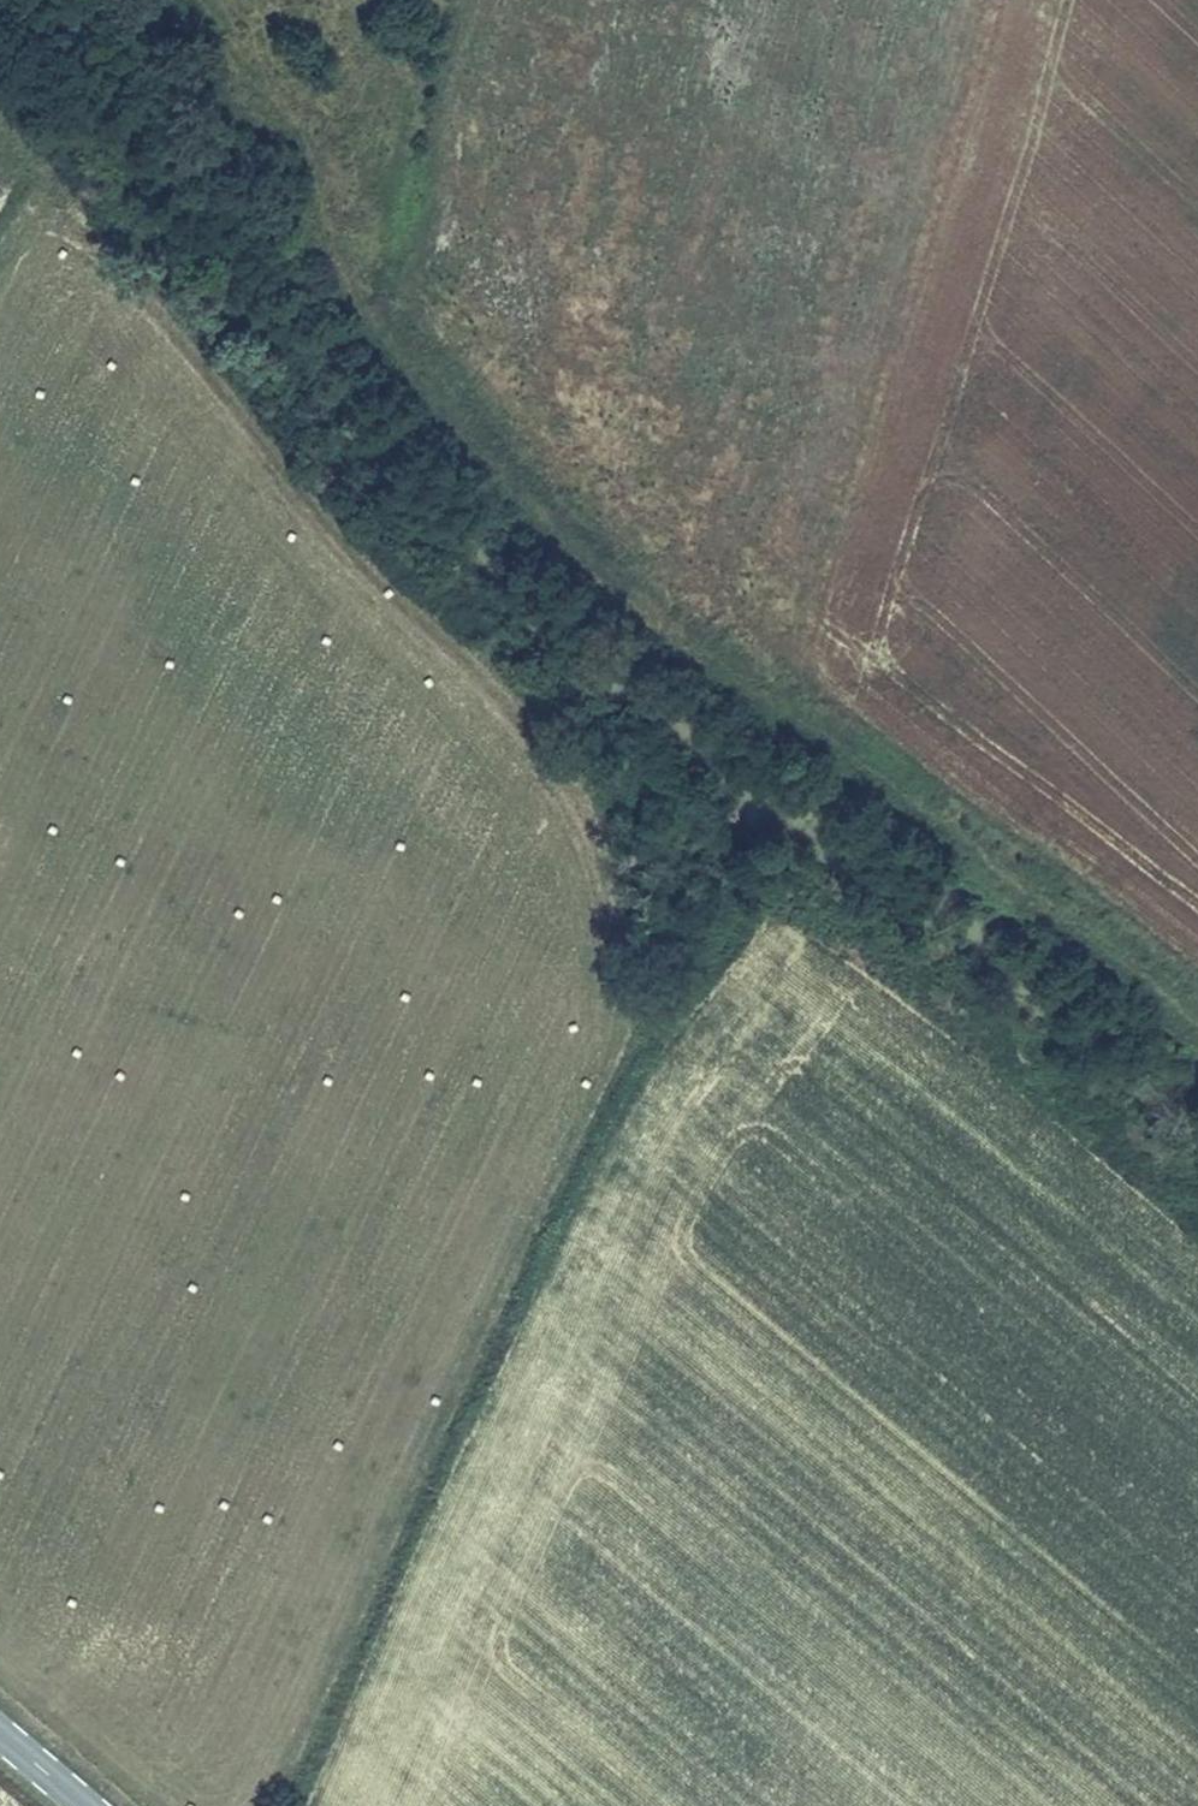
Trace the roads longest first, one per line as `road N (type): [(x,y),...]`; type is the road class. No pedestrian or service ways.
road 1 (track): [(200,0),(308,132),(376,311),(435,397),(744,663),(1197,1029)]

